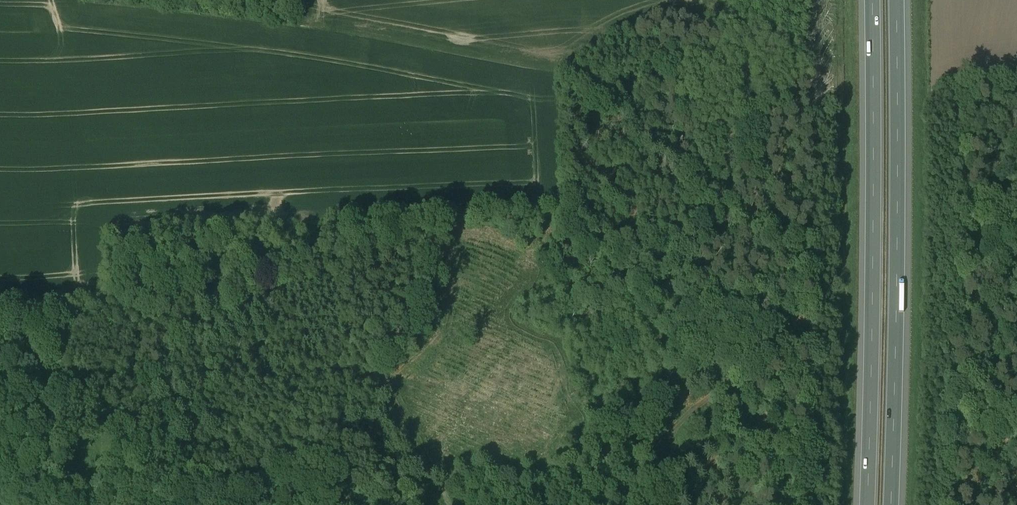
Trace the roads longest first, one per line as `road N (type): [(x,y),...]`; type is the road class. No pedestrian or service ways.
road 1 (track): [(737,26),(781,231),(827,268),(832,297),(638,461),(542,504)]
road 2 (motorway): [(873,0),(866,504)]
road 3 (motorway): [(891,504),(897,0)]

